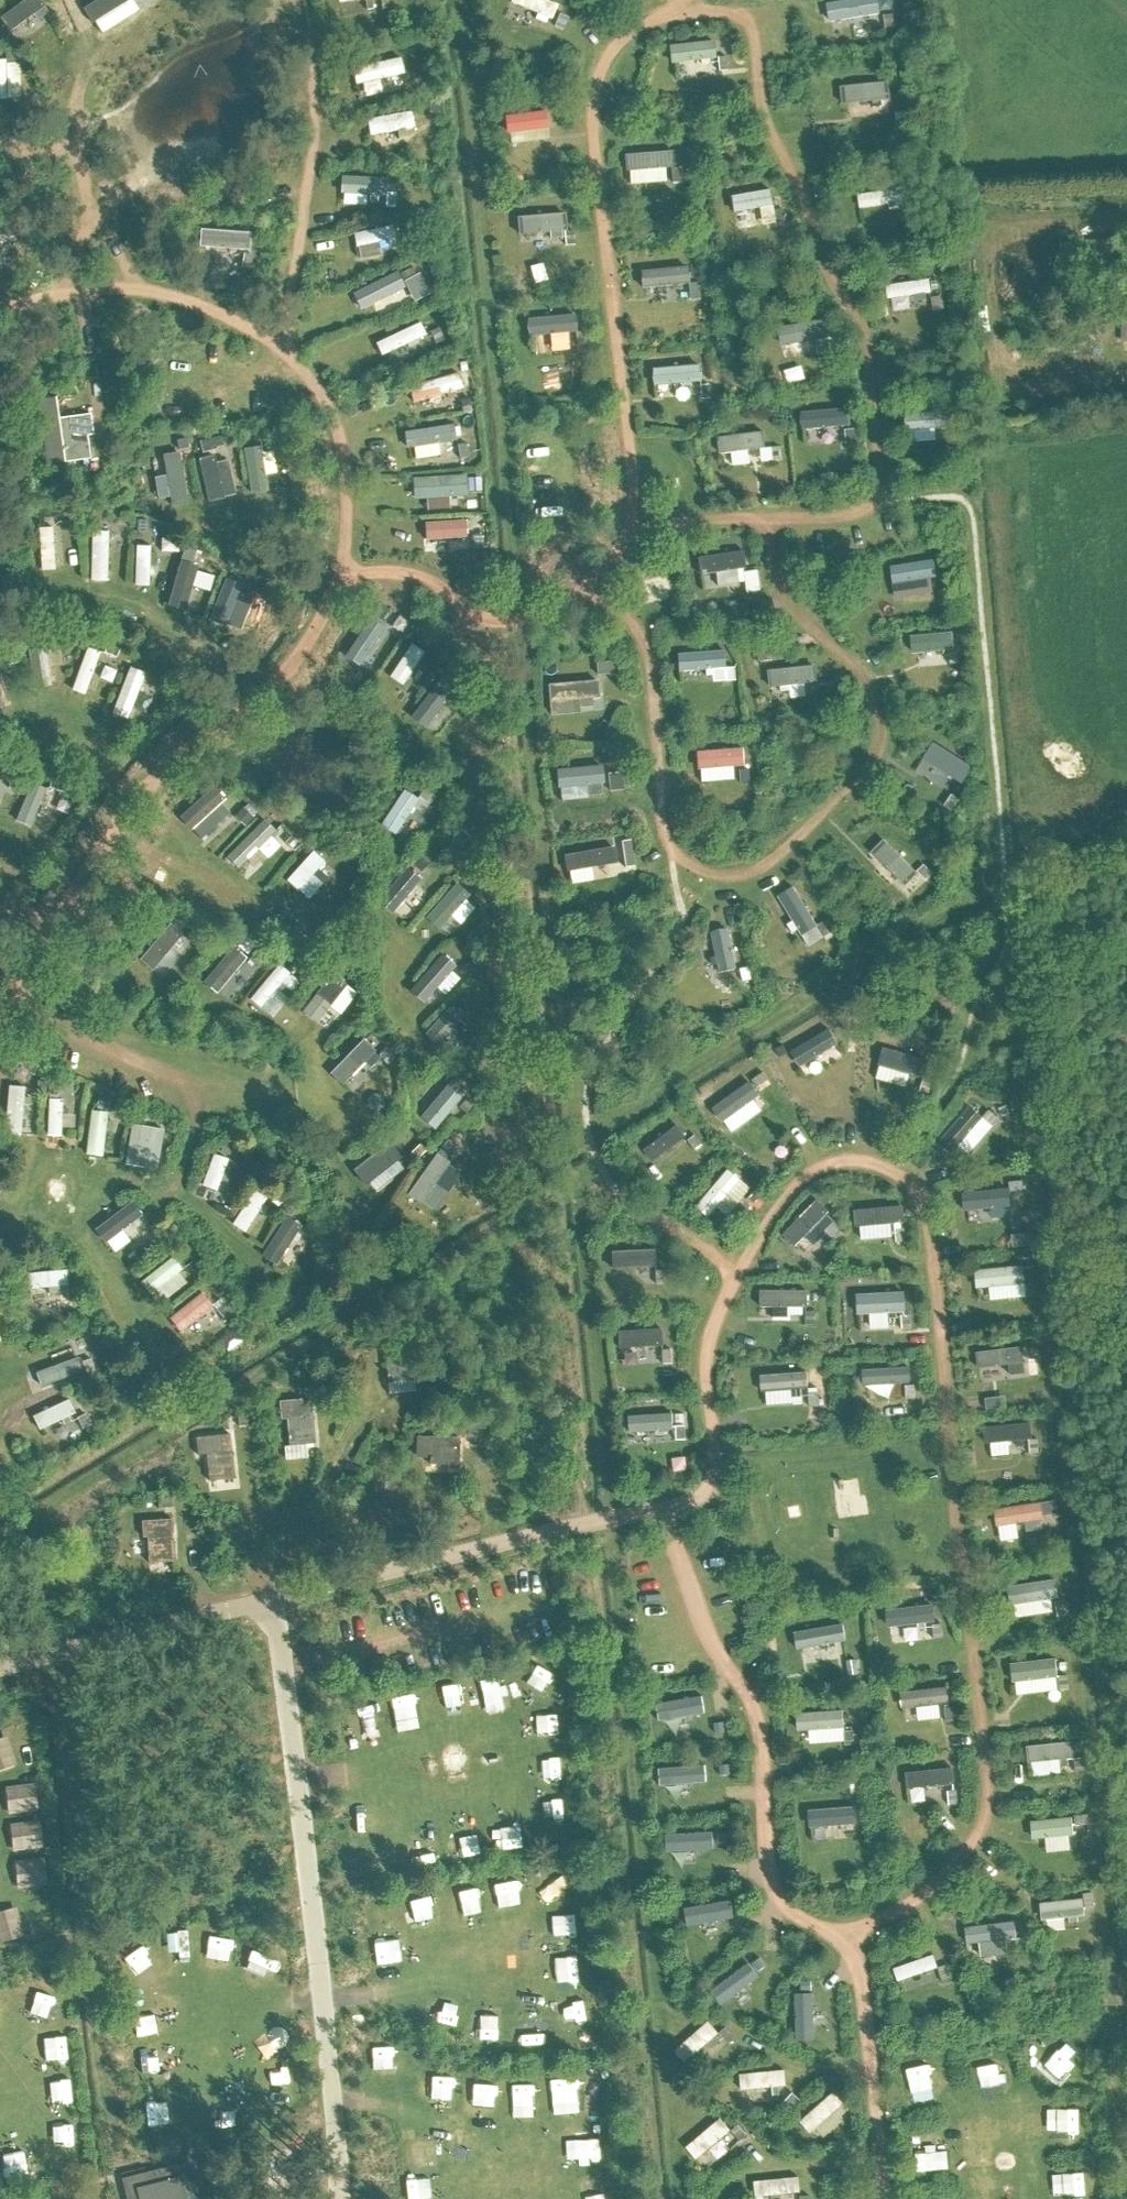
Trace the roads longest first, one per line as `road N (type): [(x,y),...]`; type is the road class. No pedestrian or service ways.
road 1 (track): [(672,0),(600,64),(593,93),(630,495),(627,536),(581,593),(630,619),(645,645),(664,832),(674,853),(706,873),(750,874),(870,763),(880,744),(875,693),(804,618),(781,583),(760,518),(654,526)]
road 2 (track): [(853,1930),(939,1879),(982,1823),(987,1794),(932,1227),(915,1188),(883,1166),(844,1161),(815,1170),(767,1220),(713,1323),(710,1491),(669,1505)]
road 3 (track): [(0,135),(20,148),(74,155),(132,282),(230,317),(312,383),(342,455),(346,517),(340,574),(309,644),(282,676),(167,769),(119,826),(0,1009)]
road 4 (track): [(885,2198),(853,1930),(814,1924),(775,1890),(745,1688),(701,1616),(669,1505),(272,1598)]
road 5 (track): [(871,502),(969,499),(1007,898),(1004,949),(971,1007),(958,1072),(891,1172)]
road 6 (track): [(760,518),(849,516),(871,502),(880,470),(866,349),(763,117),(745,21),(712,14),(645,24)]
road 7 (track): [(674,853),(680,929),(598,1058),(585,1105),(587,1130),(606,1180),(721,1262),(732,1286)]
road 8 (track): [(284,353),(314,139),(304,0)]
road 9 (track): [(581,593),(532,618),(491,623),(404,571),(340,574)]
road 10 (track): [(0,308),(132,282)]

